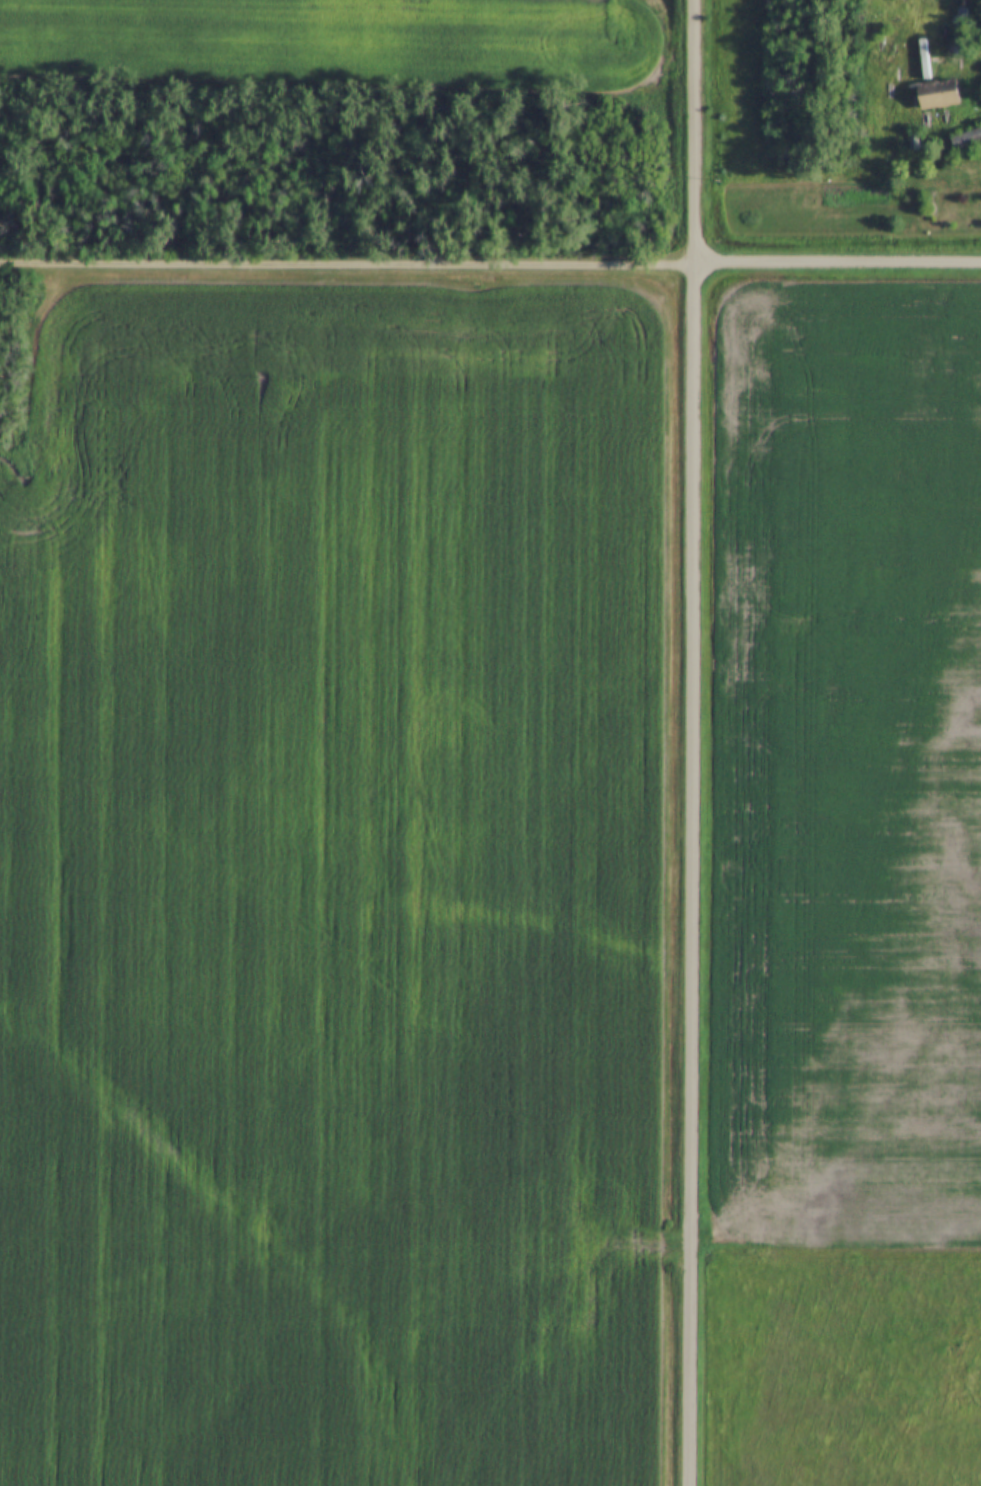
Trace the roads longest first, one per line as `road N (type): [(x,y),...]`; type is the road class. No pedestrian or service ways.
road 1 (residential): [(688,1485),(693,0)]
road 2 (residential): [(692,264),(980,263)]

